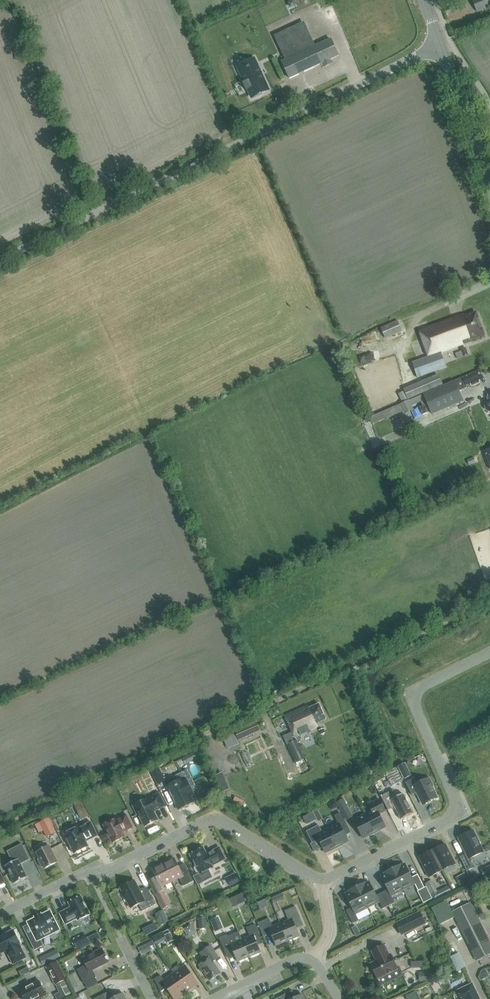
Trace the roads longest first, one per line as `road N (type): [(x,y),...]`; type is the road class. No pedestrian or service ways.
road 1 (unclassified): [(0,831),(489,604)]
road 2 (unclassified): [(0,260),(441,45)]
road 3 (residential): [(489,651),(415,697),(459,813),(324,880)]
road 4 (residential): [(324,880),(215,819),(0,915)]
road 5 (tertiary): [(489,184),(441,45)]

